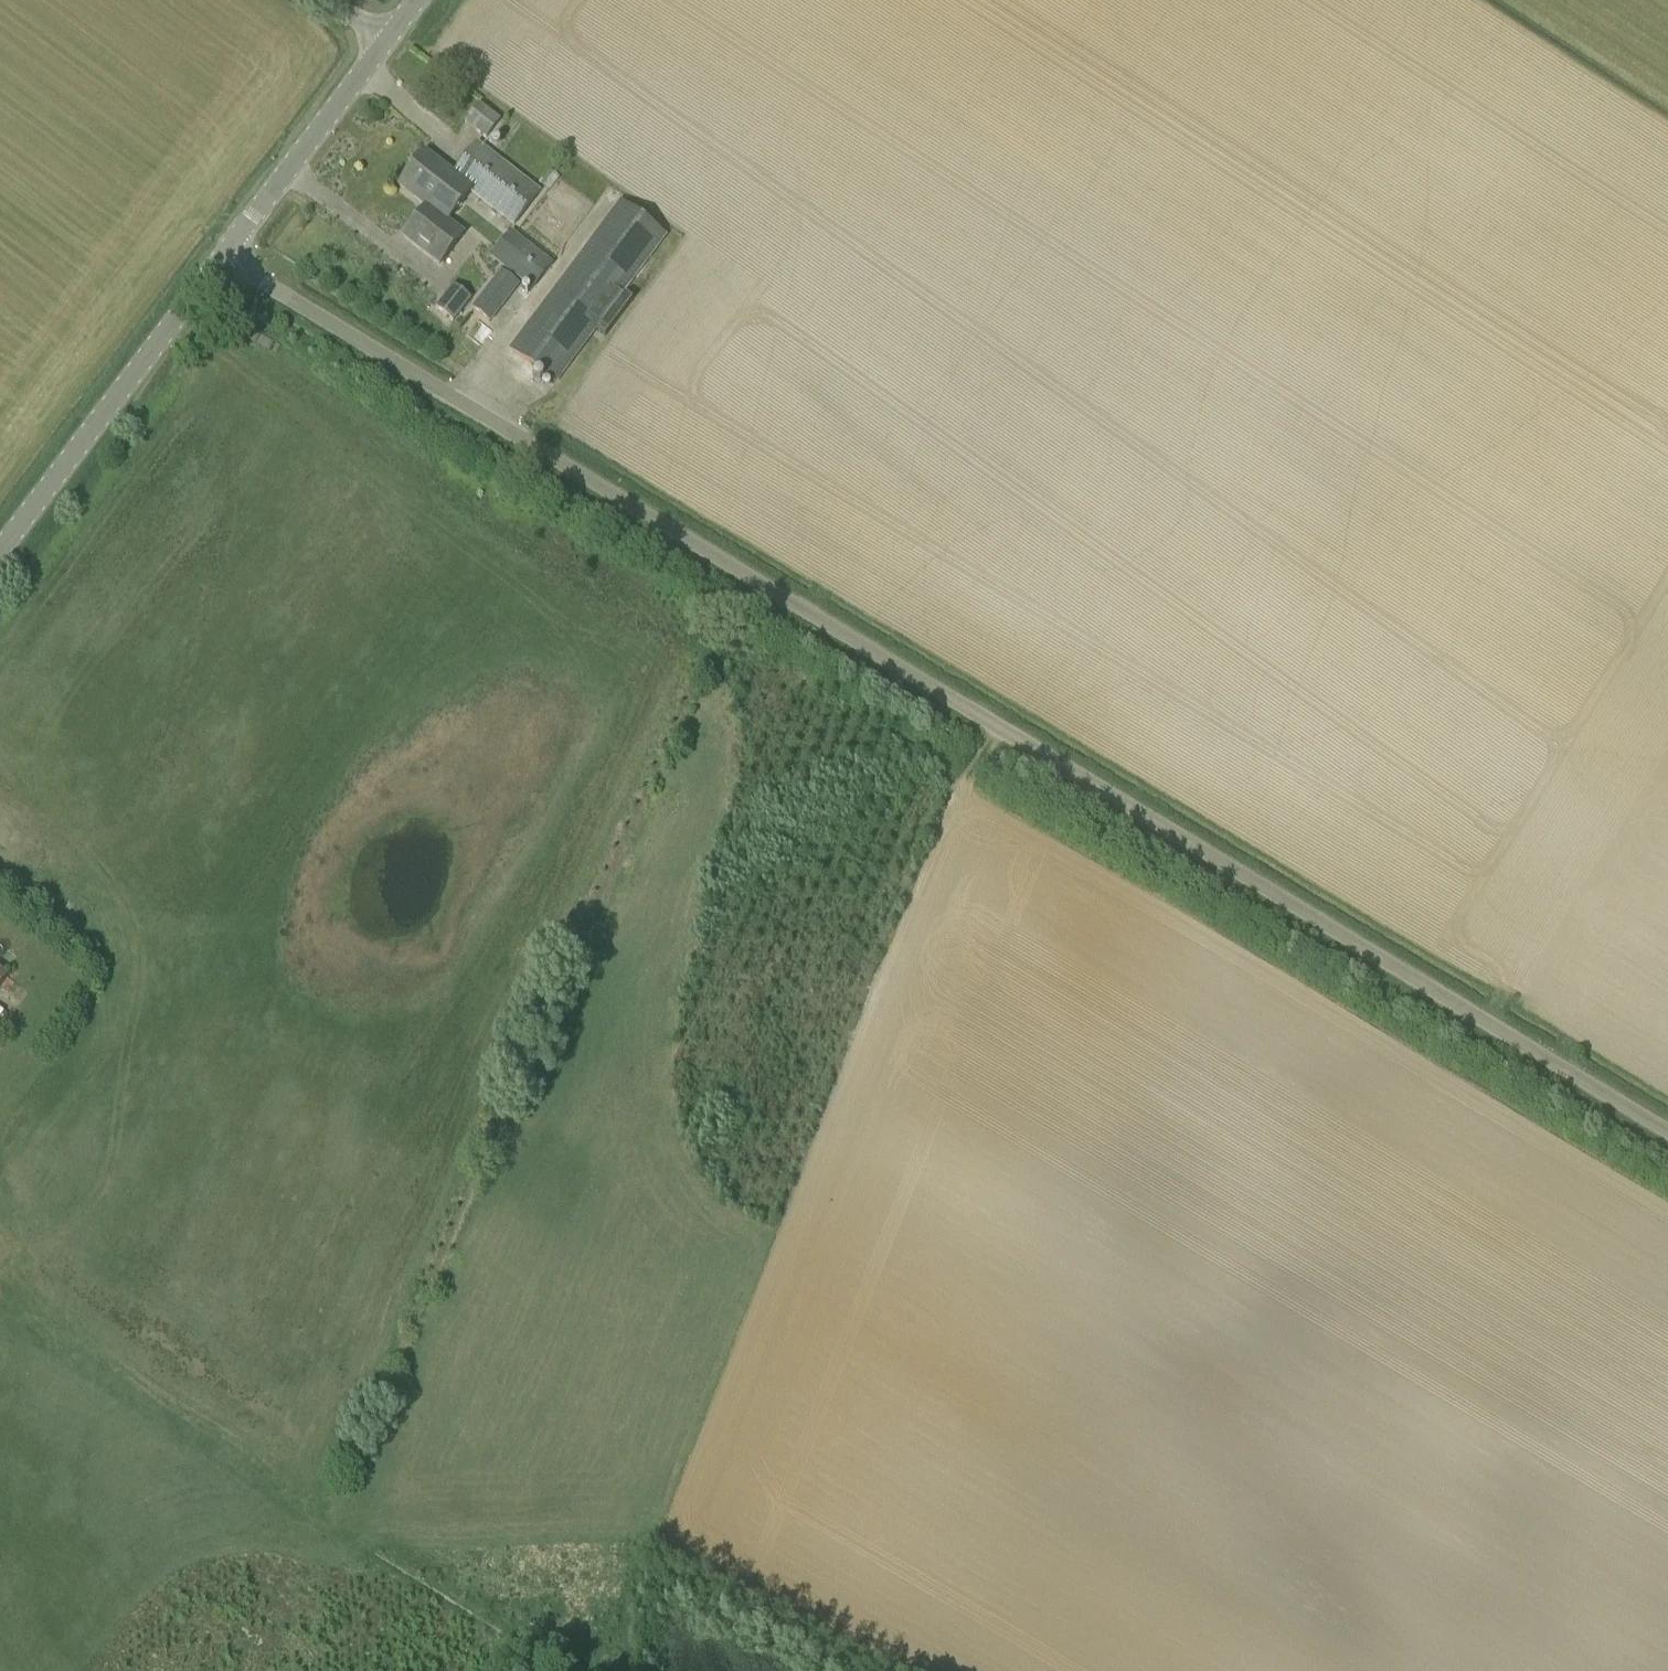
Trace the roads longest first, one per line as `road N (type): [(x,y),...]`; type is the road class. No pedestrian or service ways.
road 1 (unclassified): [(1667,1134),(223,258)]
road 2 (unclassified): [(0,554),(223,258)]
road 3 (unclassified): [(223,258),(387,40)]

